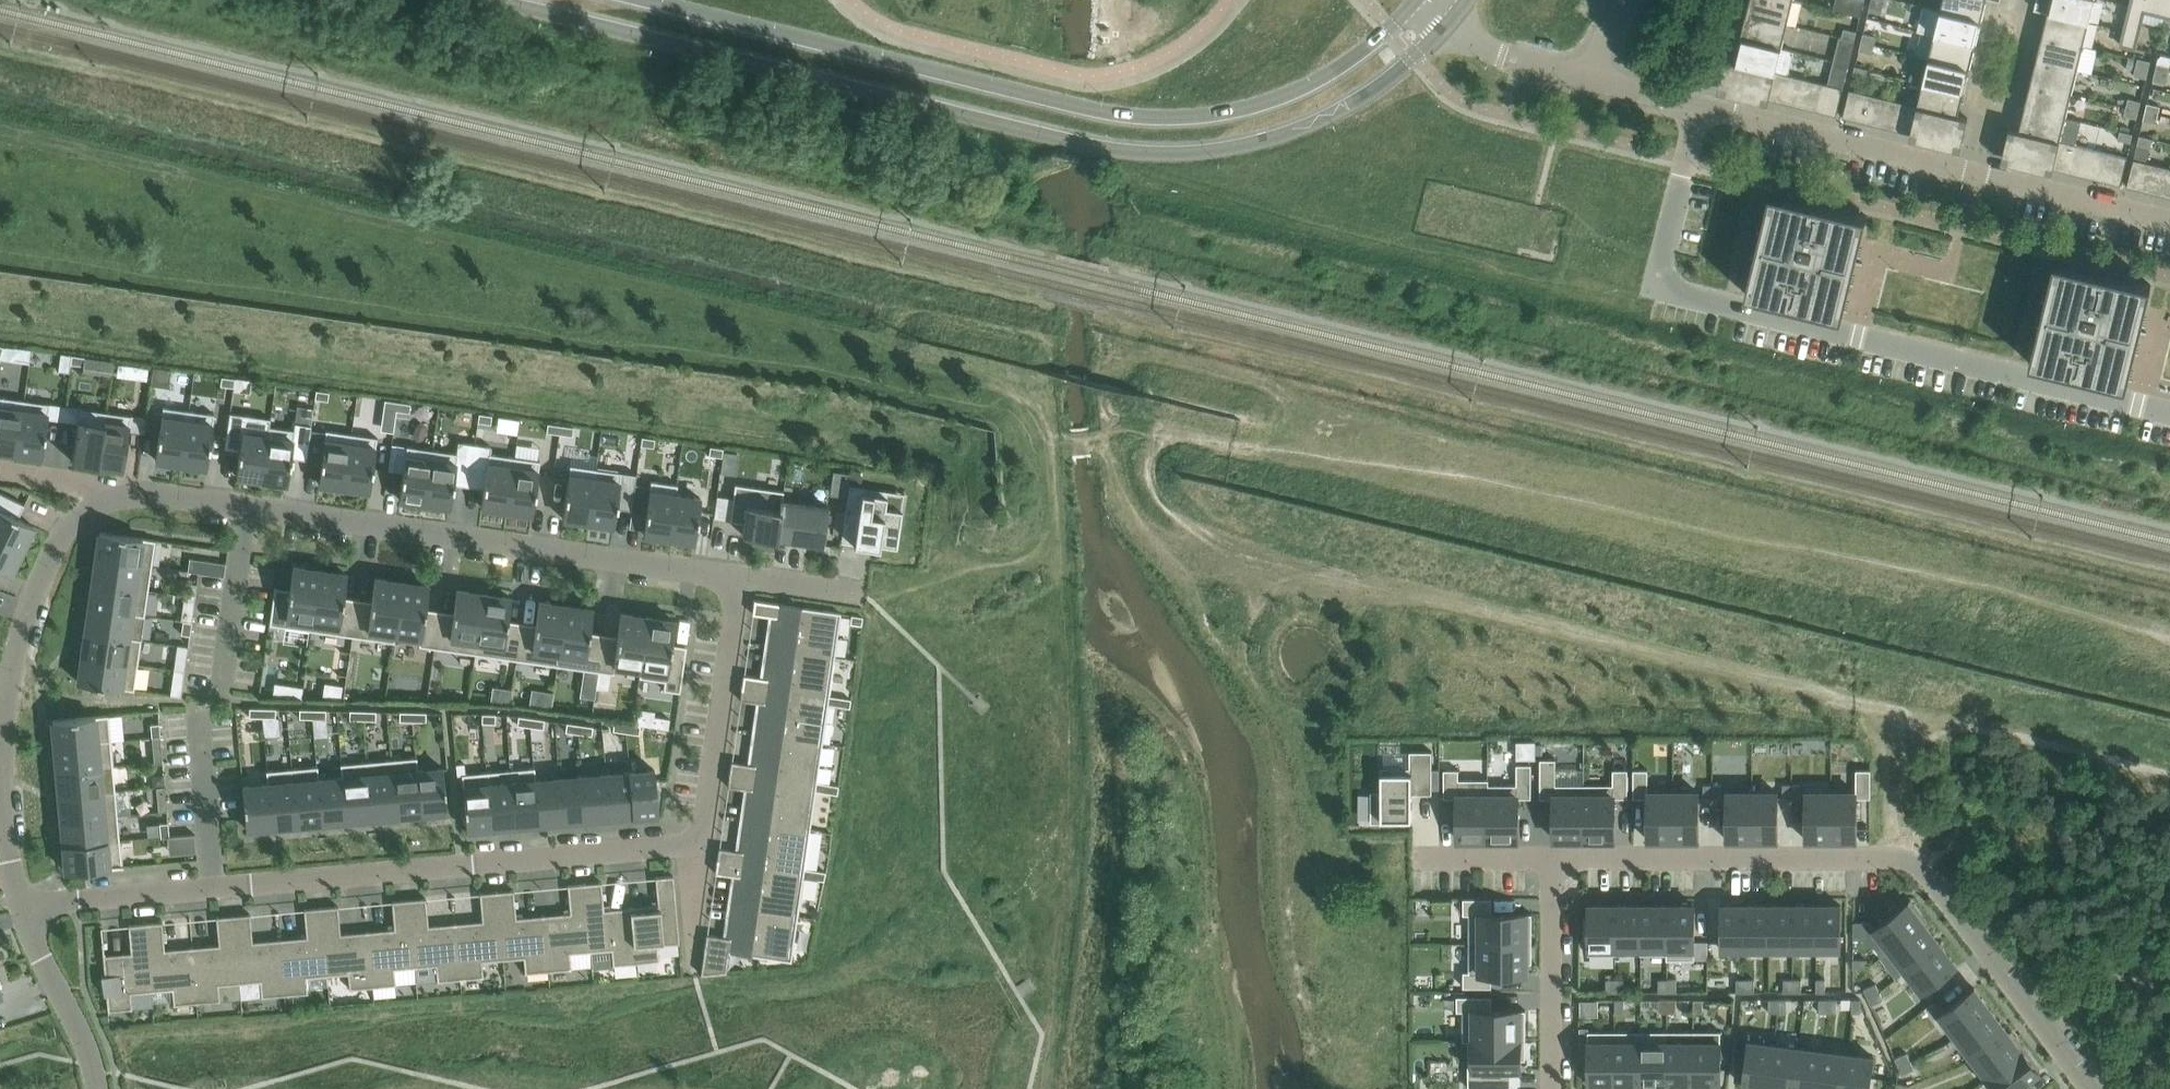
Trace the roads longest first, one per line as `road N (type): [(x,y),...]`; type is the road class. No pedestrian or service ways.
road 1 (tertiary): [(475,0),(1138,153),(1234,149),(1309,126),(1367,96),(1444,27)]
road 2 (tertiary): [(1416,3),(1347,69),(1291,98),(1221,119),(1136,123),(628,0)]
road 3 (residential): [(18,904),(689,842)]
road 4 (residential): [(1551,860),(1911,859),(2090,1088)]
road 5 (residential): [(740,577),(140,493),(113,497)]
road 6 (residential): [(2169,223),(1587,78)]
road 7 (residential): [(113,497),(67,528),(30,603),(7,696),(1,768),(18,904)]
road 8 (residential): [(689,842),(708,815),(740,577)]
road 9 (residential): [(1551,1088),(1551,860)]
road 10 (residential): [(18,904),(87,1048),(97,1088)]
road 11 (residential): [(1587,78),(1468,46),(1444,27)]
road 12 (residential): [(1412,860),(1551,860)]
road 13 (residential): [(872,595),(740,577)]
road 14 (residential): [(689,842),(693,971)]

